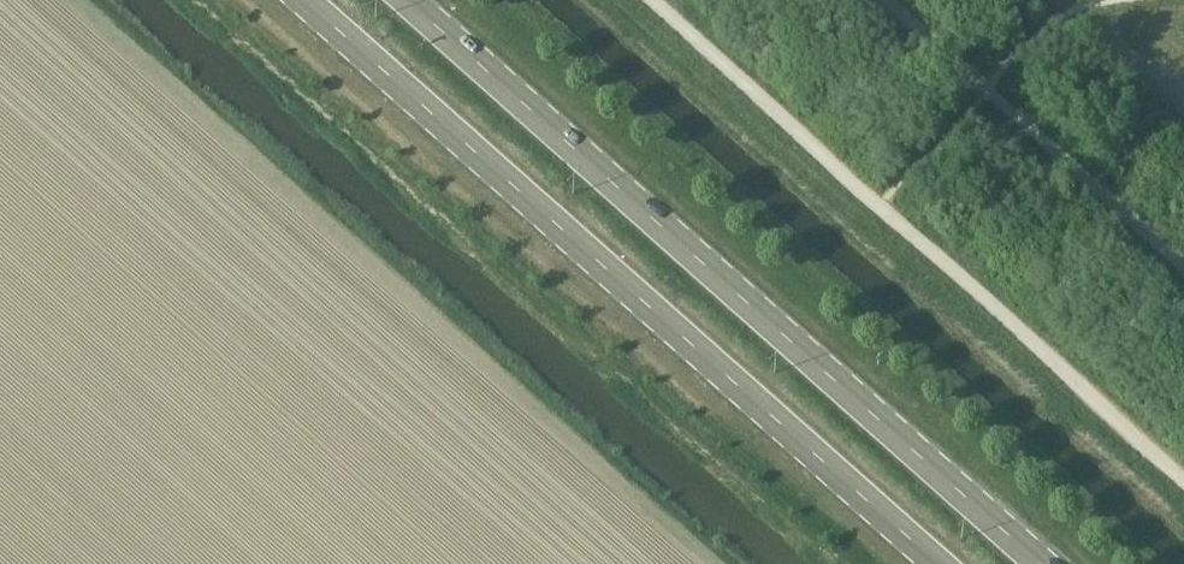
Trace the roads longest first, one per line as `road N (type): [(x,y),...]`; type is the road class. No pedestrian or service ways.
road 1 (primary): [(1045,563),(410,0)]
road 2 (primary): [(302,0),(936,563)]

